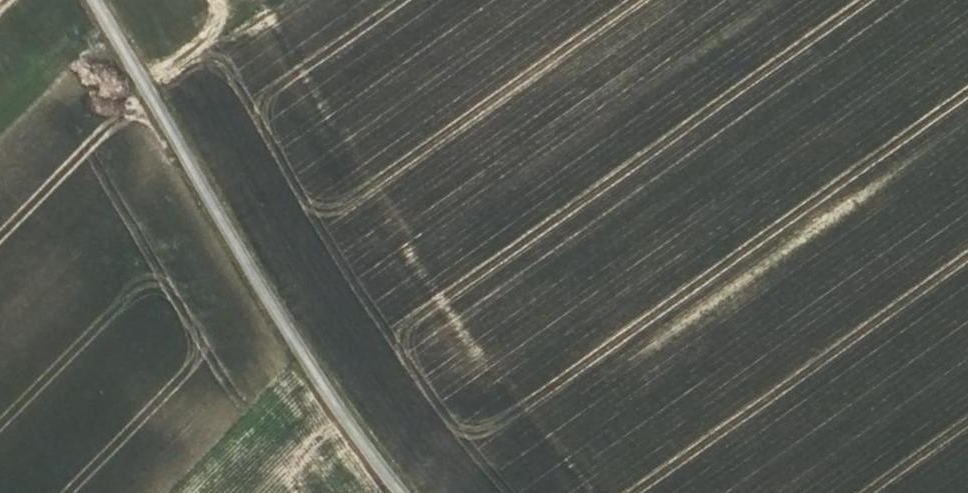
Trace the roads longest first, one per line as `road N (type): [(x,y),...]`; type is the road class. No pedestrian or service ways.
road 1 (unclassified): [(99,0),(272,292),(405,492)]

